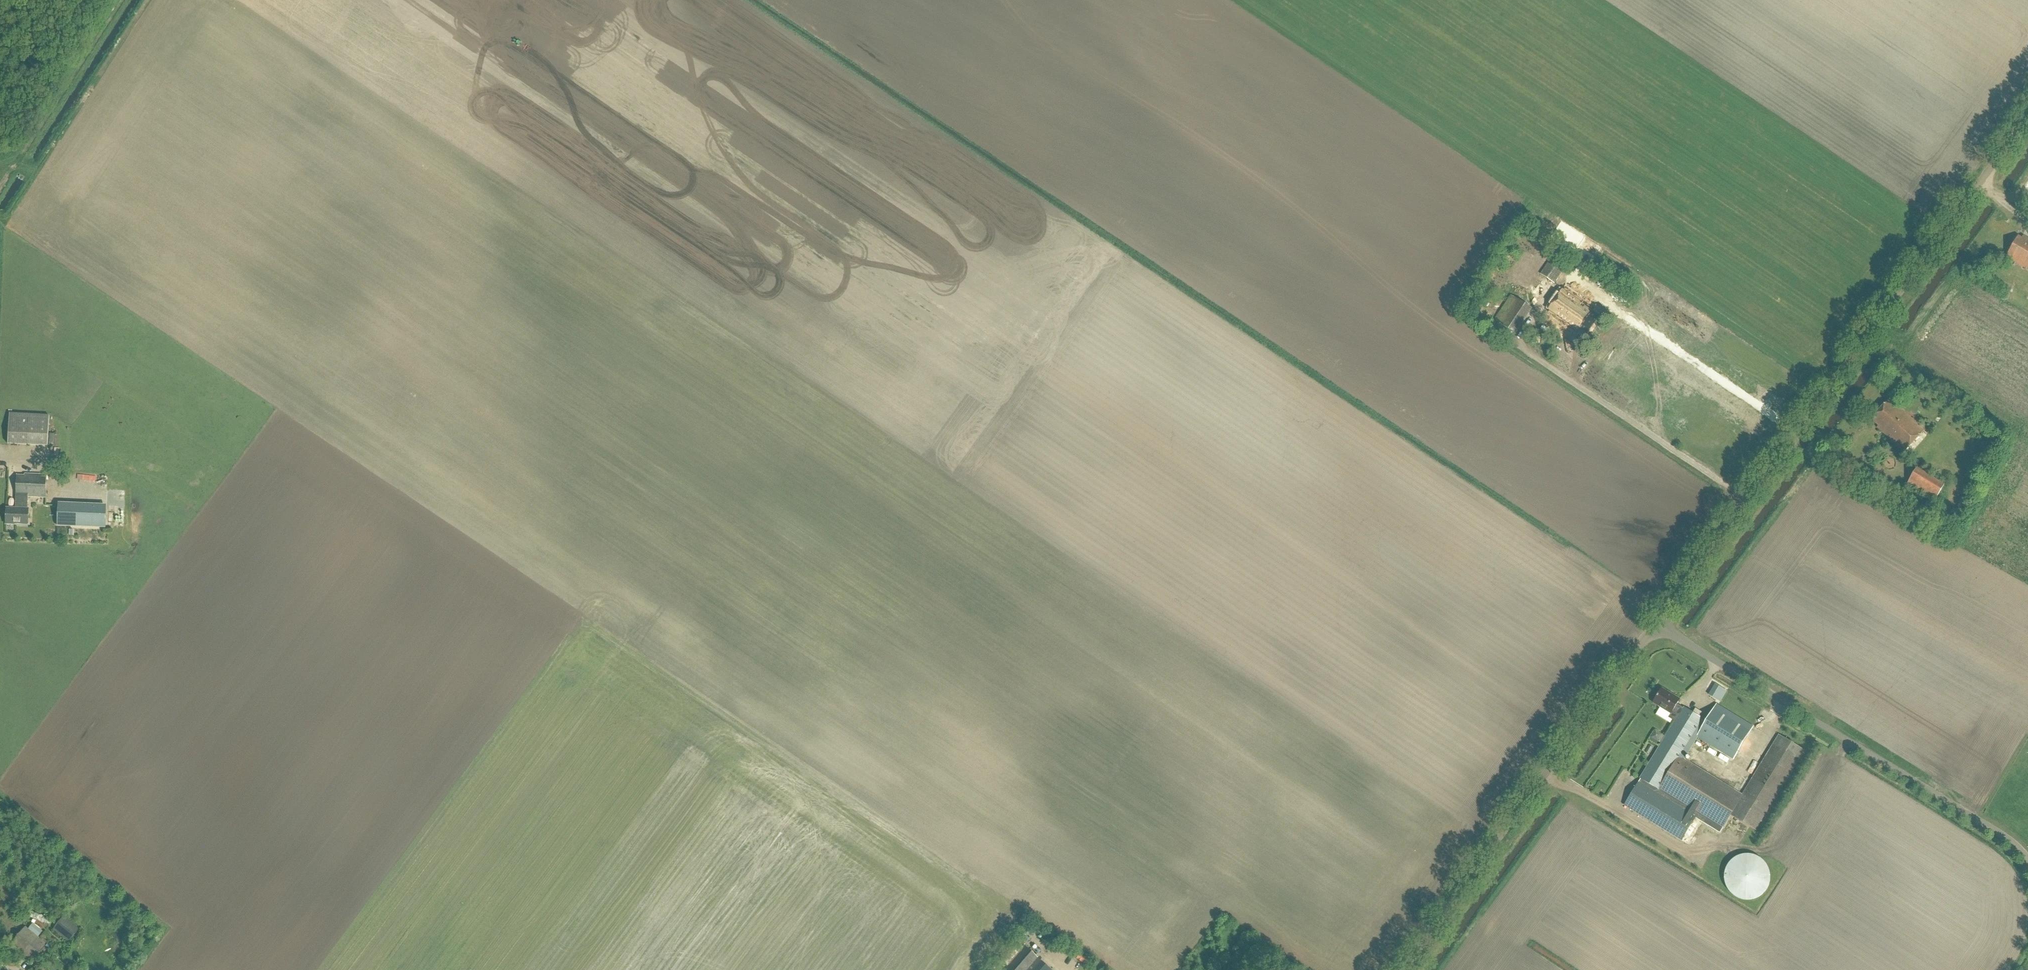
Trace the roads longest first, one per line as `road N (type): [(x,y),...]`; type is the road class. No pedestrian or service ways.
road 1 (unclassified): [(1660,617),(2027,114)]
road 2 (unclassified): [(1399,969),(1660,617)]
road 3 (unclassified): [(2027,855),(1660,617)]

